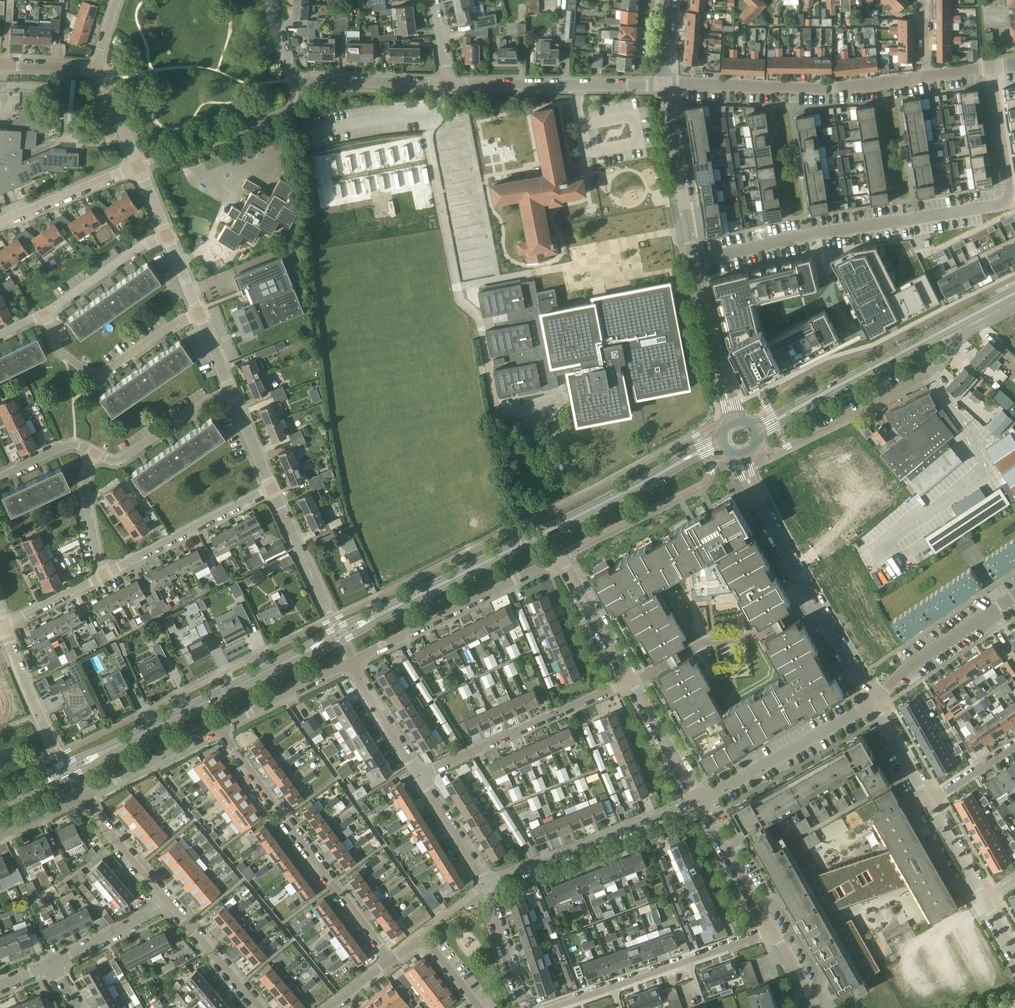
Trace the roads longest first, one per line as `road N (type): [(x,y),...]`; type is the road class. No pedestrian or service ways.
road 1 (secondary): [(0,807),(723,447)]
road 2 (secondary): [(720,436),(0,800)]
road 3 (residential): [(695,261),(1005,203),(991,68)]
road 4 (secondary): [(1014,289),(755,426)]
road 5 (residential): [(390,963),(220,729)]
road 6 (residential): [(664,86),(833,87),(927,76)]
road 7 (residential): [(452,84),(289,82),(269,0)]
road 8 (residential): [(872,703),(753,490)]
road 9 (residential): [(774,932),(549,1007)]
road 10 (residential): [(351,664),(562,556)]
road 11 (residential): [(419,777),(631,681)]
road 12 (residential): [(487,885),(701,803)]
road 13 (residential): [(664,86),(452,84)]
road 14 (residential): [(41,316),(67,357),(103,372),(199,311)]
road 15 (residential): [(701,803),(872,703)]
road 16 (residential): [(104,575),(273,490)]
road 17 (secondary): [(759,435),(918,348)]
road 18 (residential): [(872,703),(910,666),(1014,596)]
road 19 (tertiary): [(695,261),(664,86)]
road 20 (residential): [(806,438),(923,377),(928,369),(918,348)]
road 21 (residential): [(95,452),(124,459),(230,391)]
road 22 (residential): [(41,316),(168,233)]
road 23 (residential): [(0,222),(140,165)]
road 24 (residential): [(85,796),(220,729)]
road 25 (residential): [(774,932),(701,803)]
road 26 (residential): [(220,729),(351,664)]
road 27 (residential): [(631,681),(562,556)]
road 28 (residential): [(258,1007),(165,900)]
road 29 (residential): [(701,803),(631,681)]
road 30 (residential): [(329,610),(273,490)]
road 31 (residential): [(419,777),(351,664)]
road 32 (residential): [(165,900),(85,796)]
road 33 (residential): [(52,966),(165,900)]
road 34 (residential): [(56,747),(4,627)]
road 35 (residential): [(526,1007),(487,885)]
road 36 (residential): [(487,885),(419,777)]
road 37 (residential): [(104,575),(85,489),(95,452)]
road 38 (tertiary): [(724,383),(695,261)]

